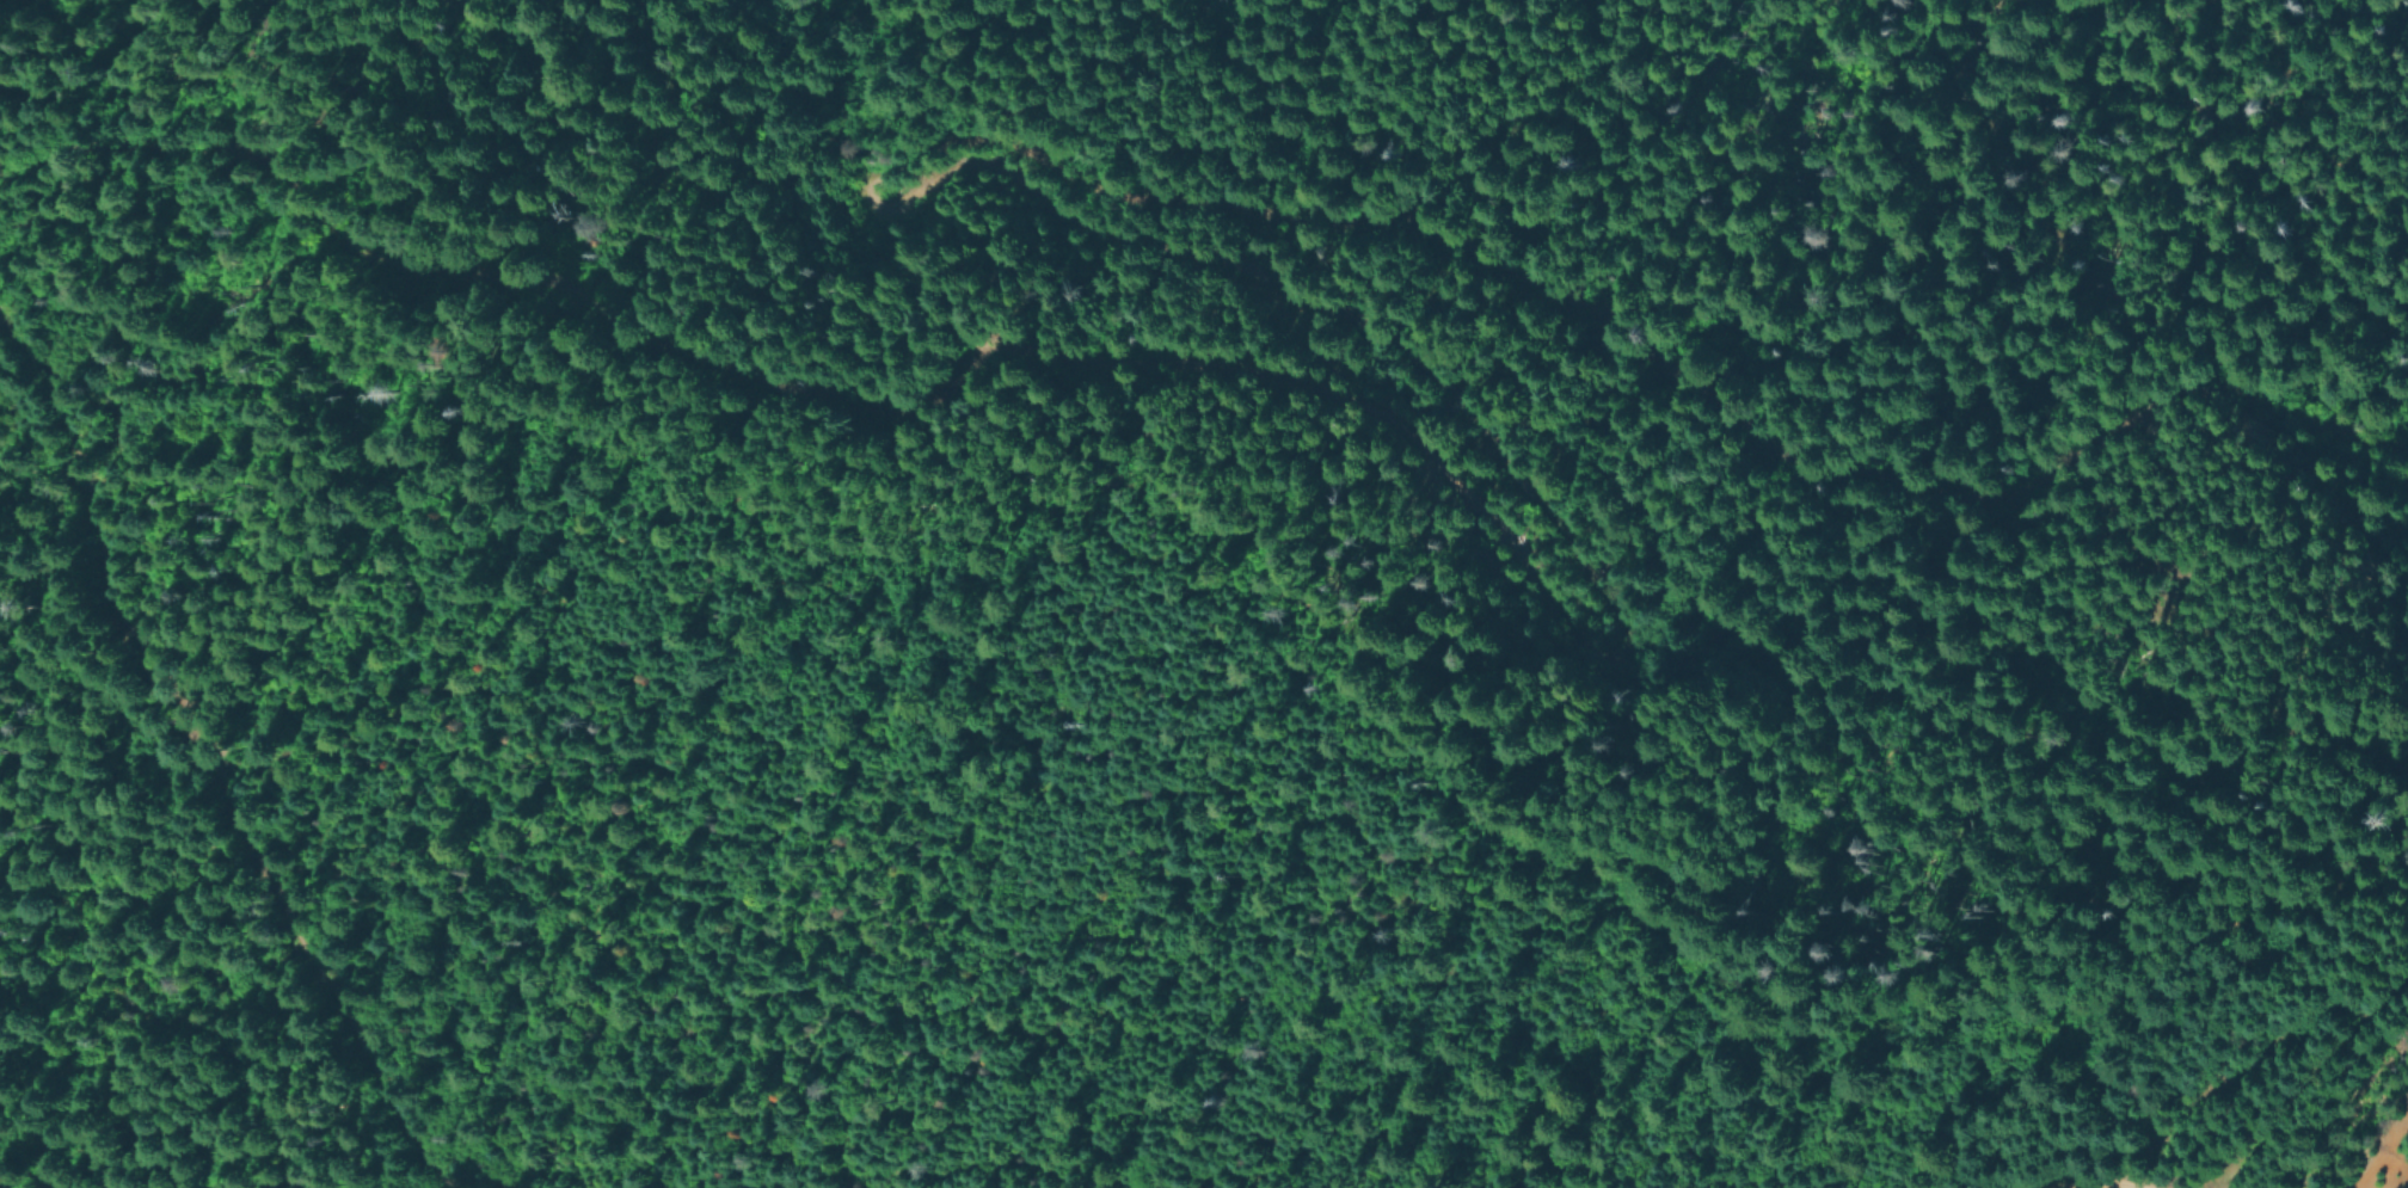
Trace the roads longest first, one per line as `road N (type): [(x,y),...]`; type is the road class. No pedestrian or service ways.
road 1 (track): [(2407,455),(2206,394),(2174,400),(1985,498),(1879,492),(1808,479),(1758,458),(1634,344),(1377,215),(1268,213),(1138,195),(1043,168),(966,135),(935,140),(853,189),(847,217),(862,226),(933,177),(972,168),(1049,213),(1265,283),(1380,341),(1532,497),(1623,640),(1614,658),(1603,658),(1564,622),(1500,529),(1411,439),(1371,413),(1267,377),(1141,356),(1001,363),(907,406),(841,408),(684,353),(541,290),(385,273),(307,220),(285,187),(221,154),(91,150),(49,158),(0,181)]
road 2 (track): [(449,1187),(416,1156),(182,709)]
road 3 (track): [(0,331),(35,378),(128,608),(182,709)]

